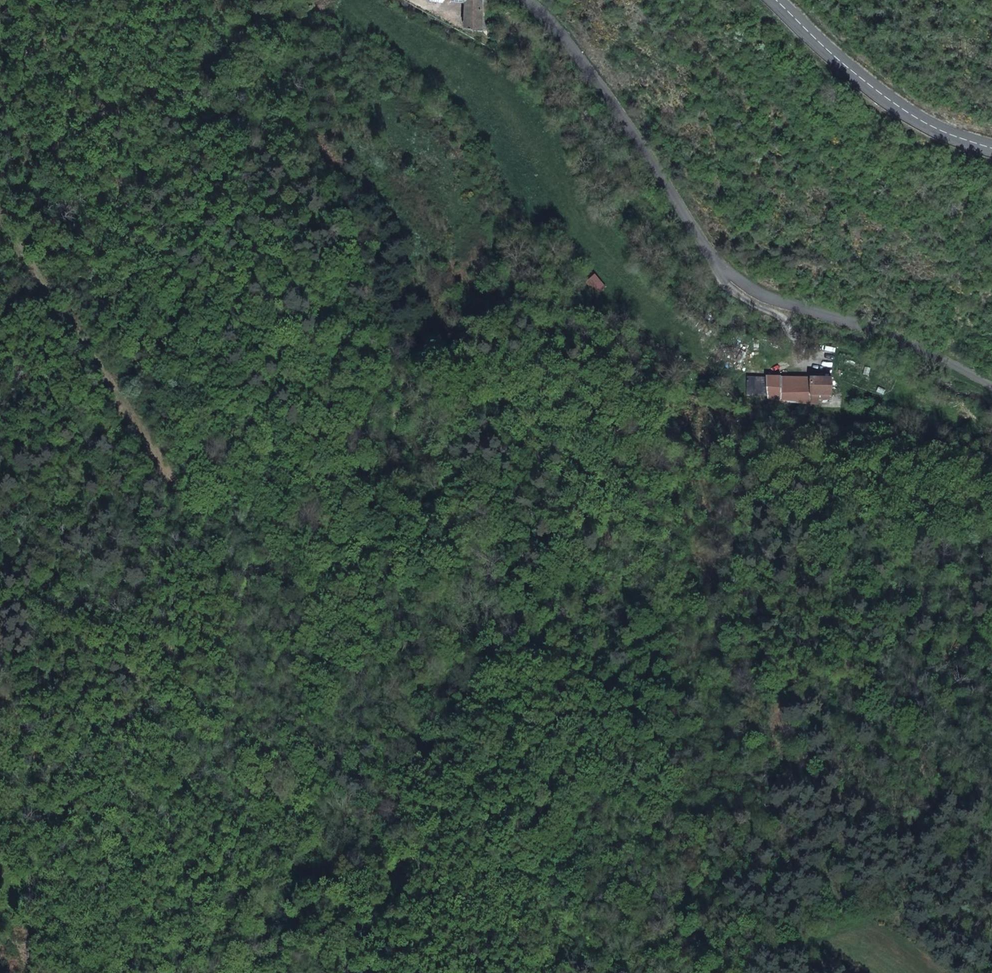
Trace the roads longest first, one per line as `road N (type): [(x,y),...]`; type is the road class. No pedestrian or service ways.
road 1 (track): [(699,972),(644,929),(539,893),(338,872),(279,790),(165,704),(0,530)]
road 2 (residential): [(524,0),(552,24),(729,270),(767,296),(991,379)]
road 3 (secondary): [(776,0),(873,90),(938,129),(991,148)]

